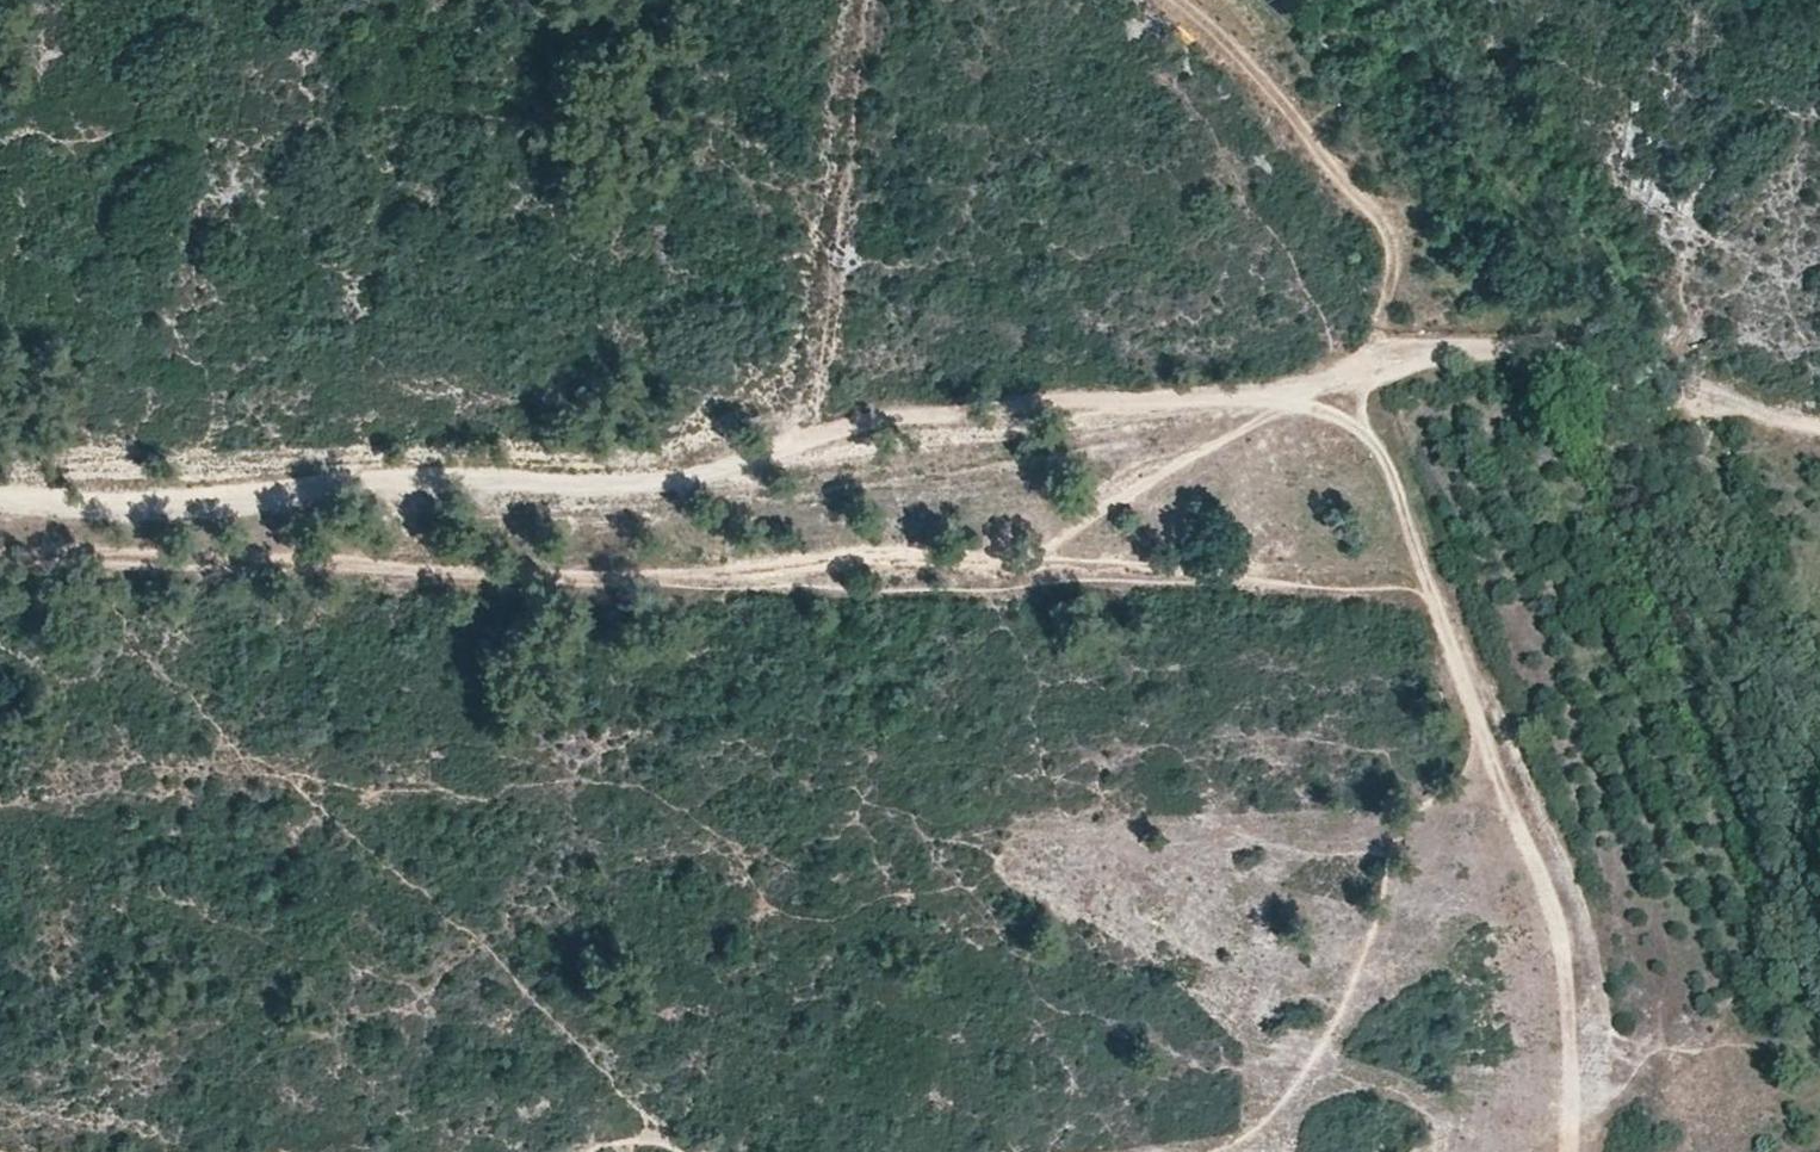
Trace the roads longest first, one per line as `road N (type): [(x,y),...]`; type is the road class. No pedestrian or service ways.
road 1 (track): [(0,504),(163,510),(372,490),(646,484),(859,429),(1086,404),(1332,392)]
road 2 (track): [(1332,392),(1404,369),(1530,359),(1584,370),(1601,403),(1642,424),(1728,402),(1819,435)]
road 3 (track): [(1580,1046),(1571,957),(1550,889),(1422,582)]
road 4 (track): [(1422,582),(1391,480),(1332,392)]

